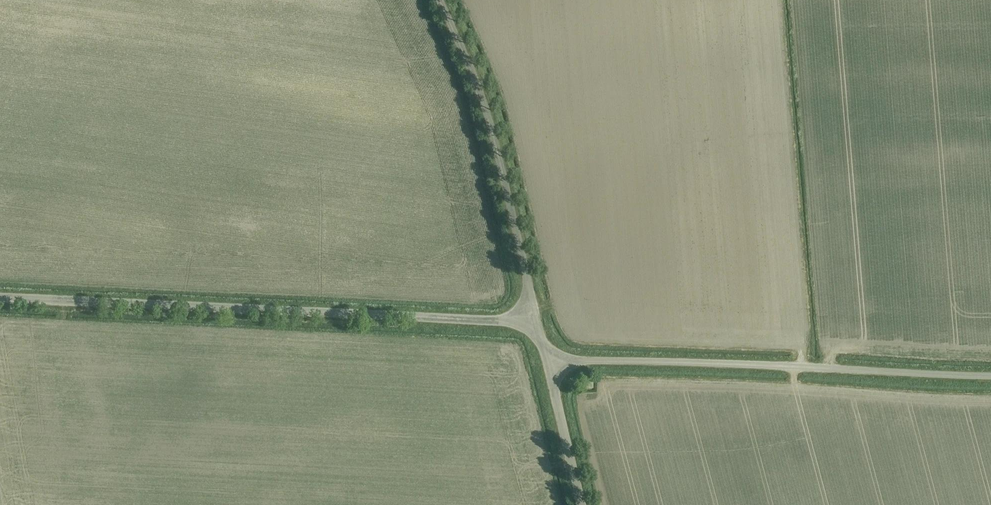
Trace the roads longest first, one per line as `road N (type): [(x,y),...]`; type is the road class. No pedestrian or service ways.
road 1 (unclassified): [(538,322),(0,300)]
road 2 (unclassified): [(549,369),(587,360),(990,378)]
road 3 (unclassified): [(538,322),(491,122),(443,0)]
road 4 (unclassified): [(584,504),(549,369)]

